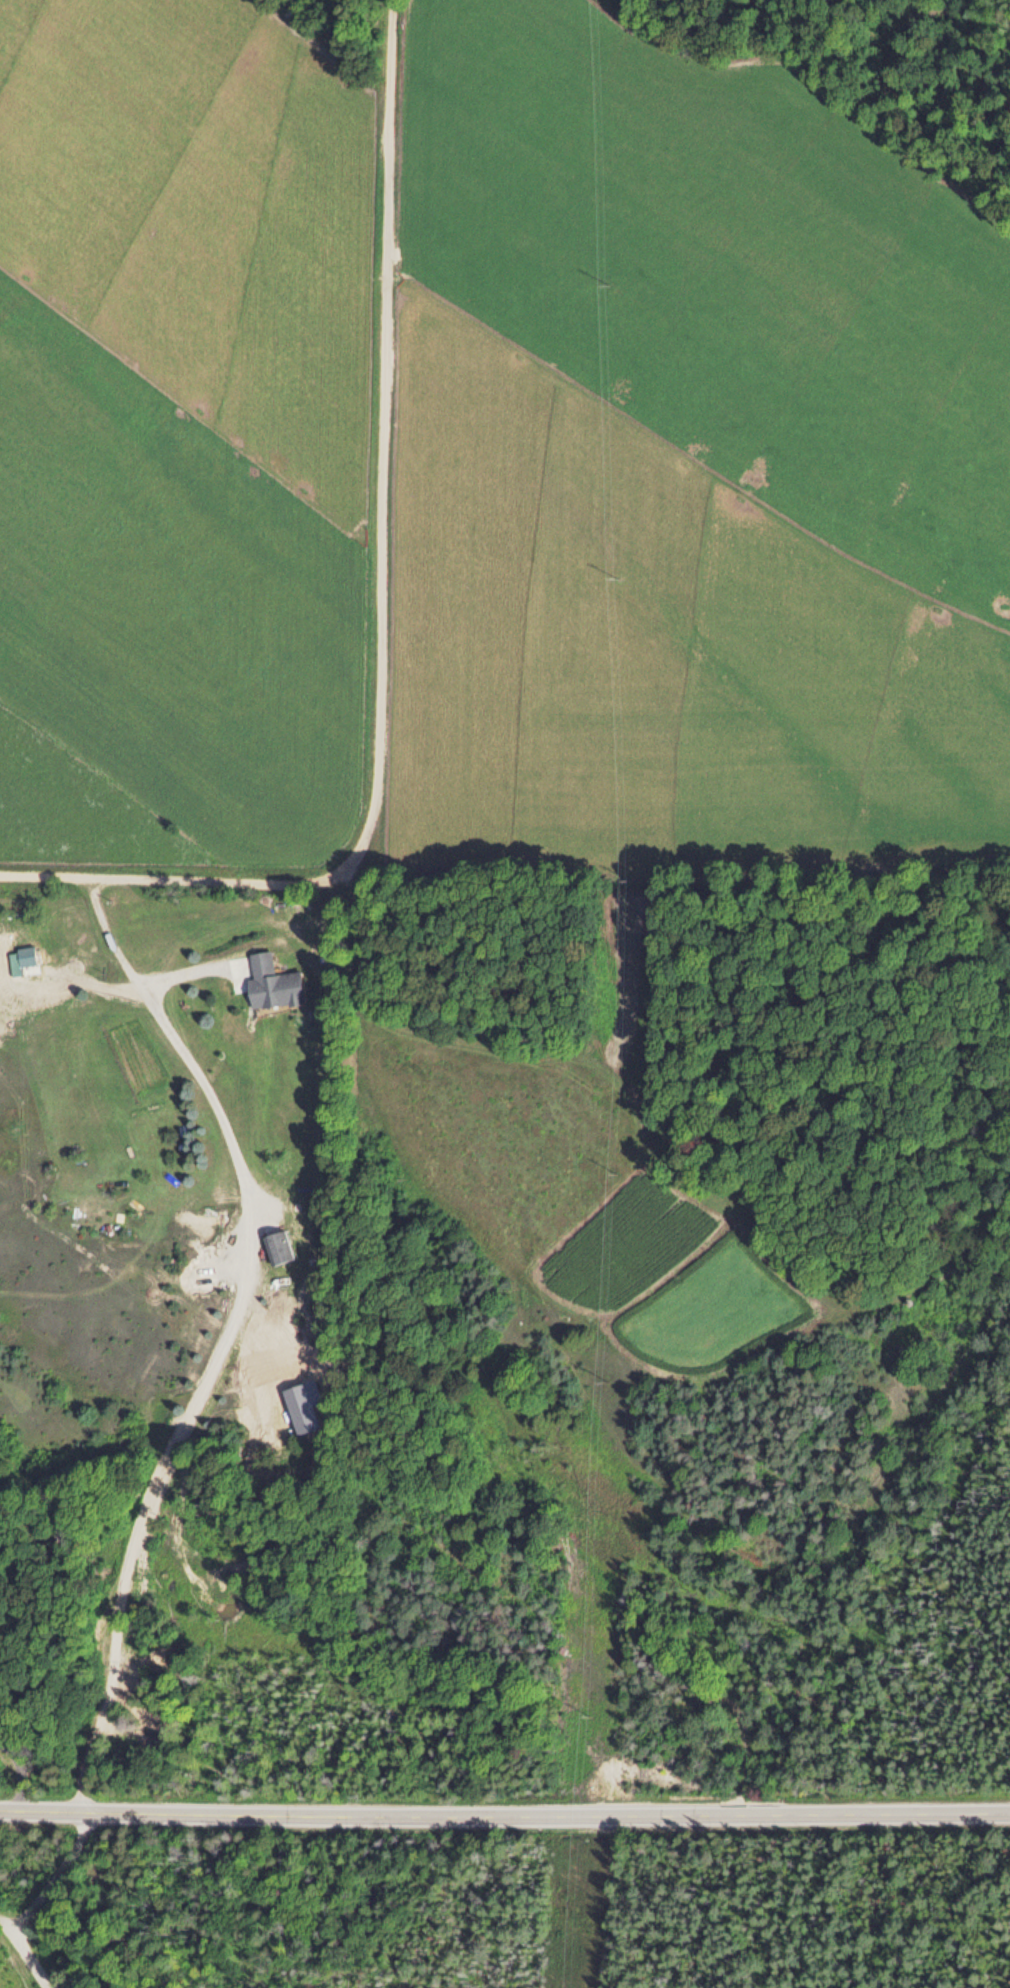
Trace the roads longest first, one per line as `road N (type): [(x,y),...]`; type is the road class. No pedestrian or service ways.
road 1 (track): [(0,875),(312,880),(349,863),(364,838),(373,811),(393,0)]
road 2 (residential): [(1009,1813),(0,1812)]

